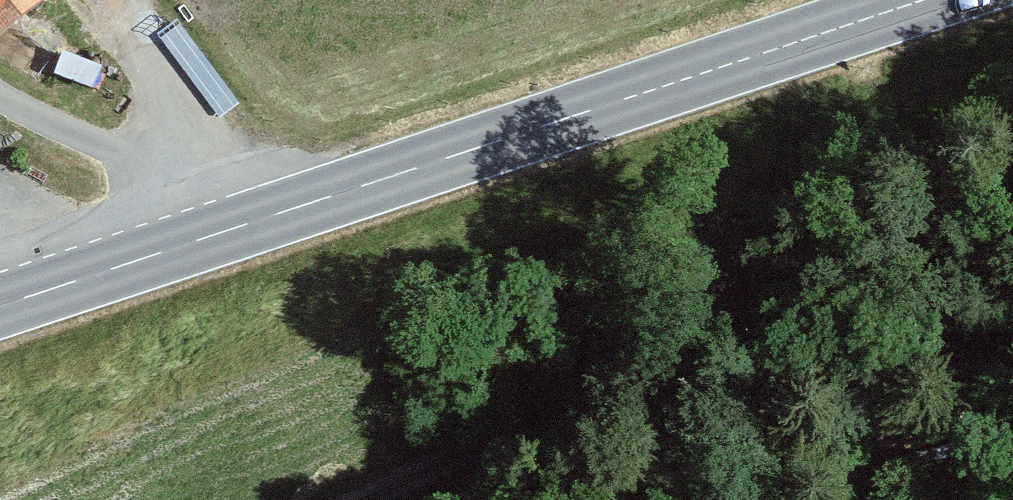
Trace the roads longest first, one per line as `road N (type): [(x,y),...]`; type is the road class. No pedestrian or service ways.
road 1 (secondary): [(0,307),(923,0)]
road 2 (track): [(383,499),(454,461),(592,411),(878,371),(1012,329)]

